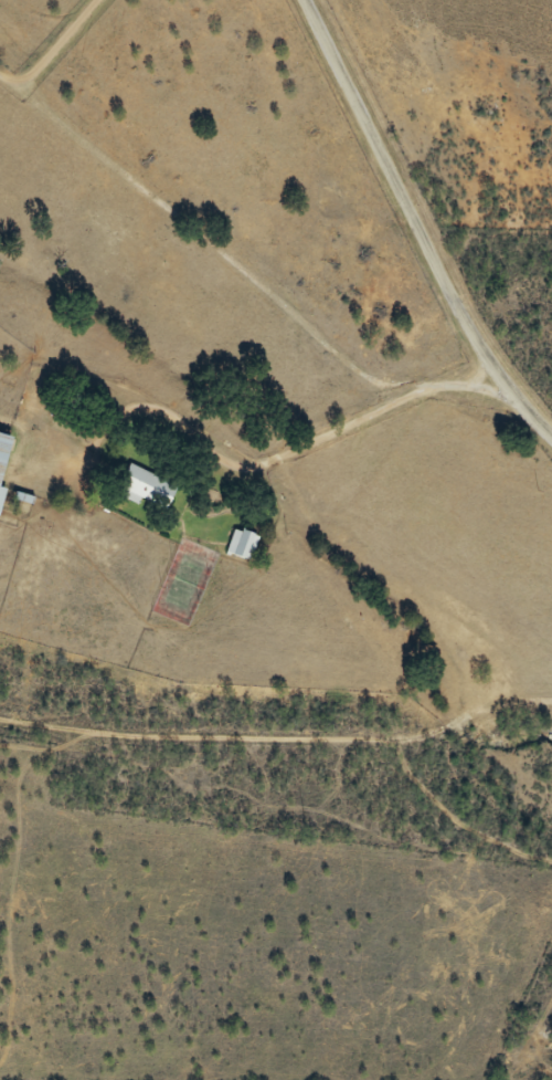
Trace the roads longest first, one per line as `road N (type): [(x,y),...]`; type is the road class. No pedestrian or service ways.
road 1 (residential): [(0,729),(318,751),(551,715)]
road 2 (residential): [(551,434),(489,377),(308,0)]

